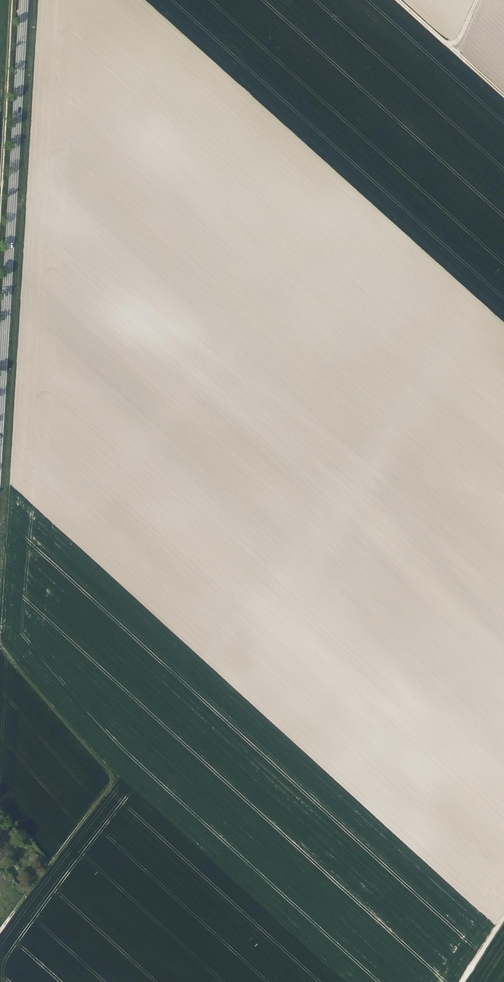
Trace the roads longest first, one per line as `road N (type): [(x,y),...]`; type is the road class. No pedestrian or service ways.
road 1 (secondary): [(0,390),(23,0)]
road 2 (track): [(0,176),(10,0)]
road 3 (track): [(398,0),(503,95)]

